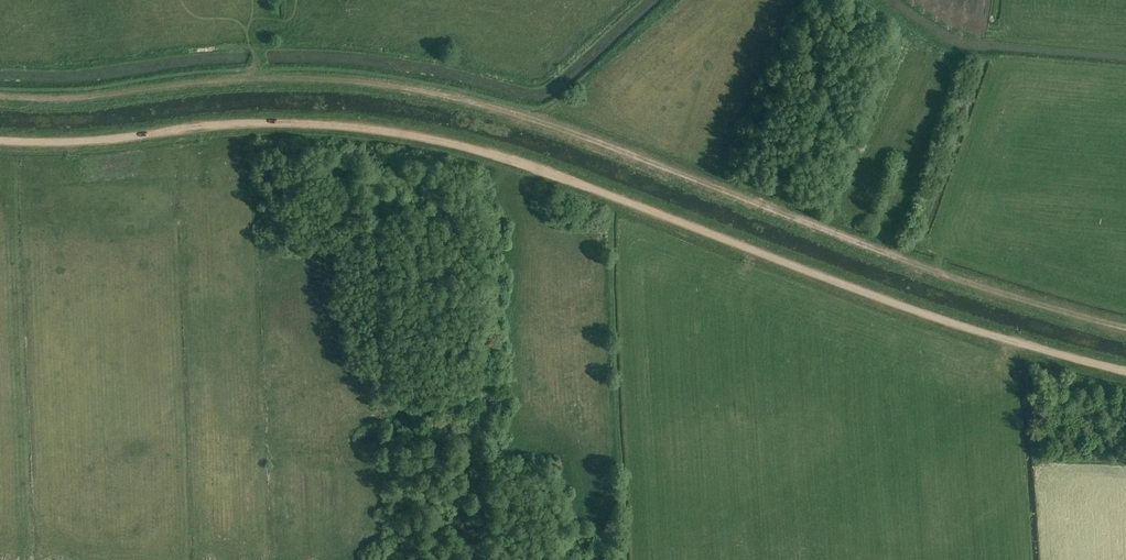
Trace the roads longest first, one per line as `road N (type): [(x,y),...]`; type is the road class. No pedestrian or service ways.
road 1 (track): [(0,140),(61,142),(270,123),(439,139),(922,312),(1125,371)]
road 2 (track): [(256,78),(373,82),(487,106),(920,265),(1125,327)]
road 3 (track): [(0,96),(93,96),(256,78)]

